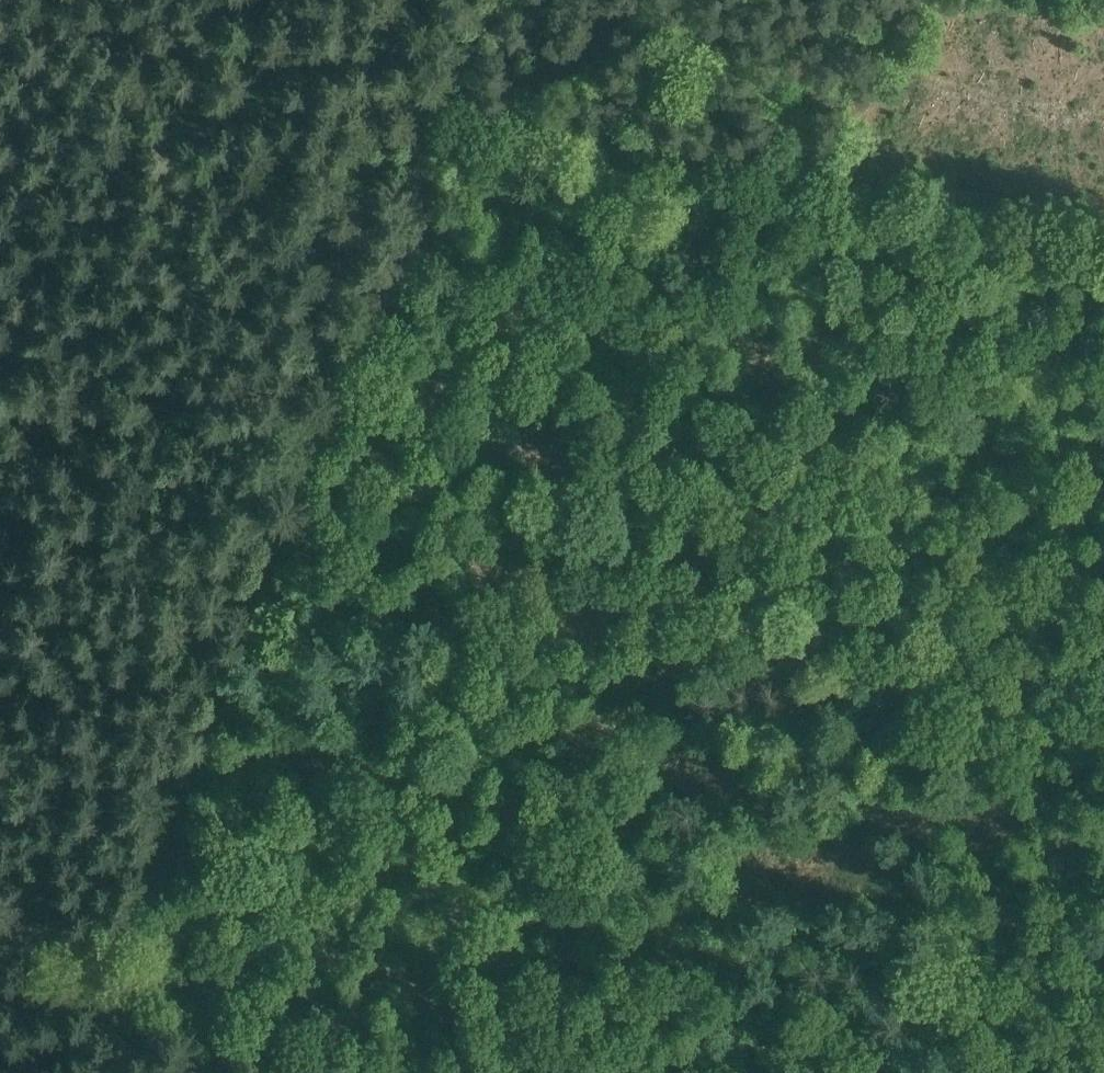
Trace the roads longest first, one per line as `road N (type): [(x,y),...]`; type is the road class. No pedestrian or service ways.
road 1 (track): [(81,952),(423,99),(808,167)]
road 2 (track): [(642,1072),(634,969),(597,888),(640,738),(807,325),(808,167)]
road 3 (track): [(679,0),(808,167),(1103,224)]
road 4 (track): [(935,1072),(1103,650)]
road 5 (track): [(384,1072),(0,920)]

